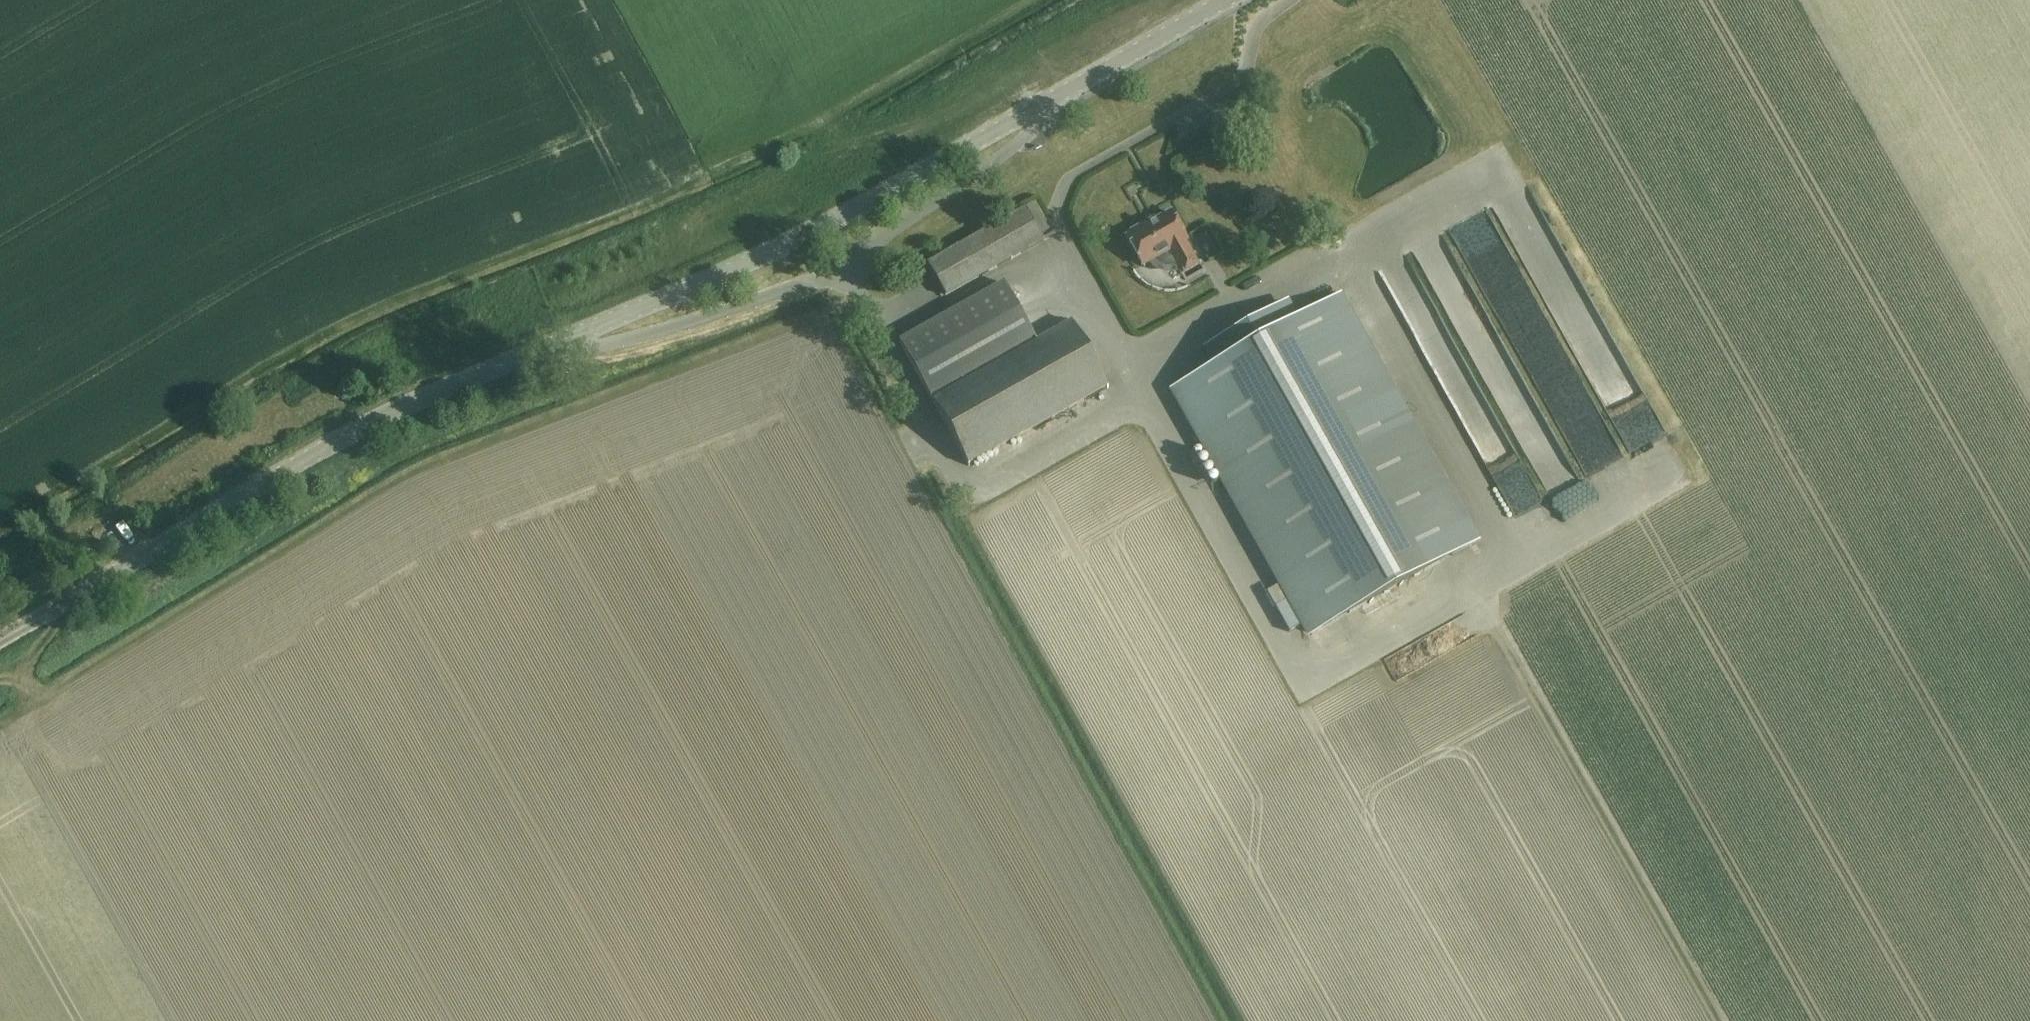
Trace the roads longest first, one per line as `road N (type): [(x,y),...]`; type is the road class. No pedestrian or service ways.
road 1 (unclassified): [(0,641),(398,409),(813,230),(1229,0)]

